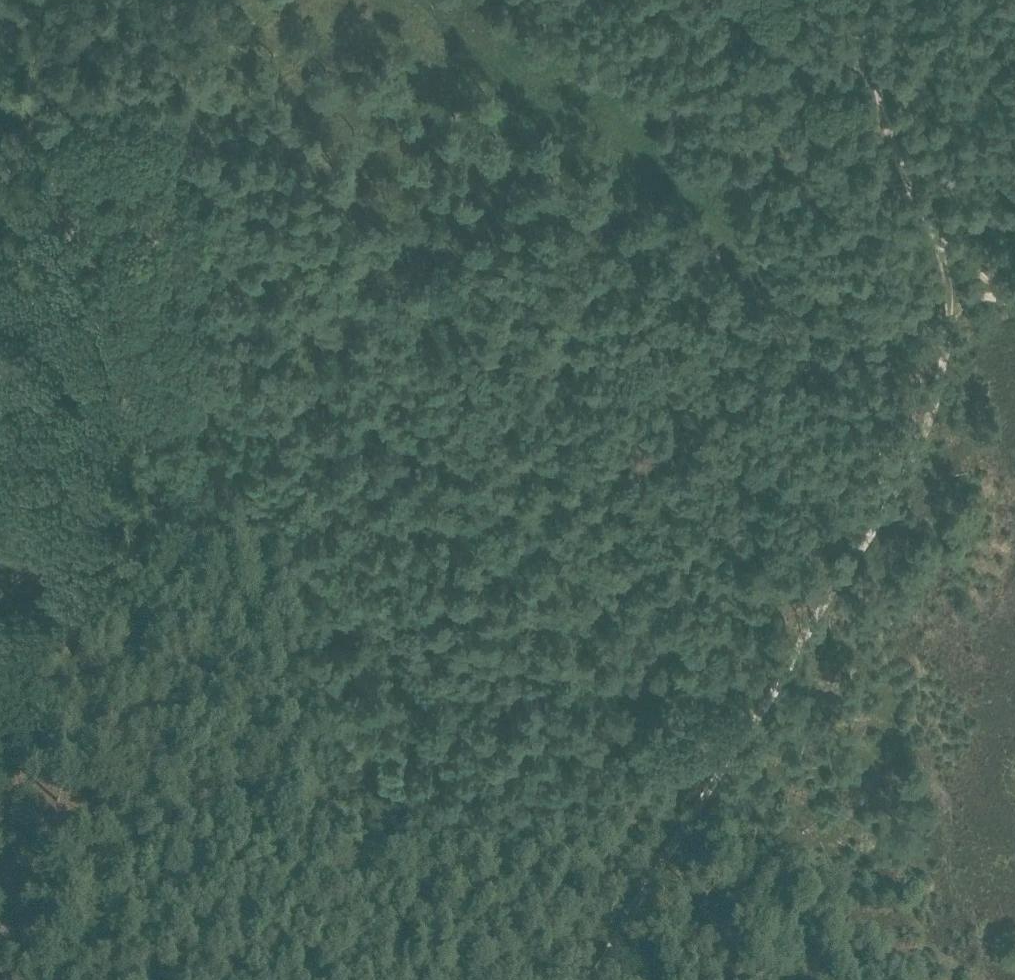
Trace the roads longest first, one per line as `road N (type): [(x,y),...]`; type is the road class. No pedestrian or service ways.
road 1 (track): [(593,979),(918,453),(950,363),(944,341)]
road 2 (track): [(858,0),(917,224)]
road 3 (track): [(1011,310),(917,224)]

